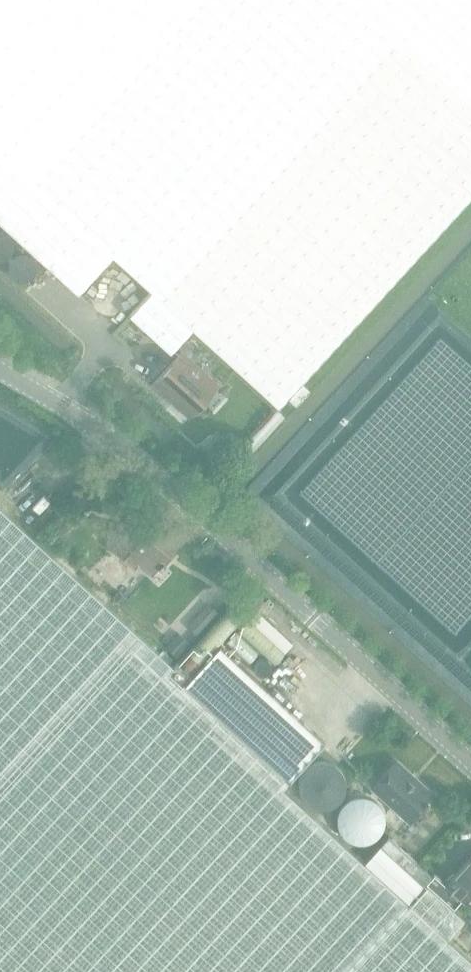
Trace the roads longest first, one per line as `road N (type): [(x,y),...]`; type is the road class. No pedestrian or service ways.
road 1 (unclassified): [(470,755),(138,447),(0,362)]

